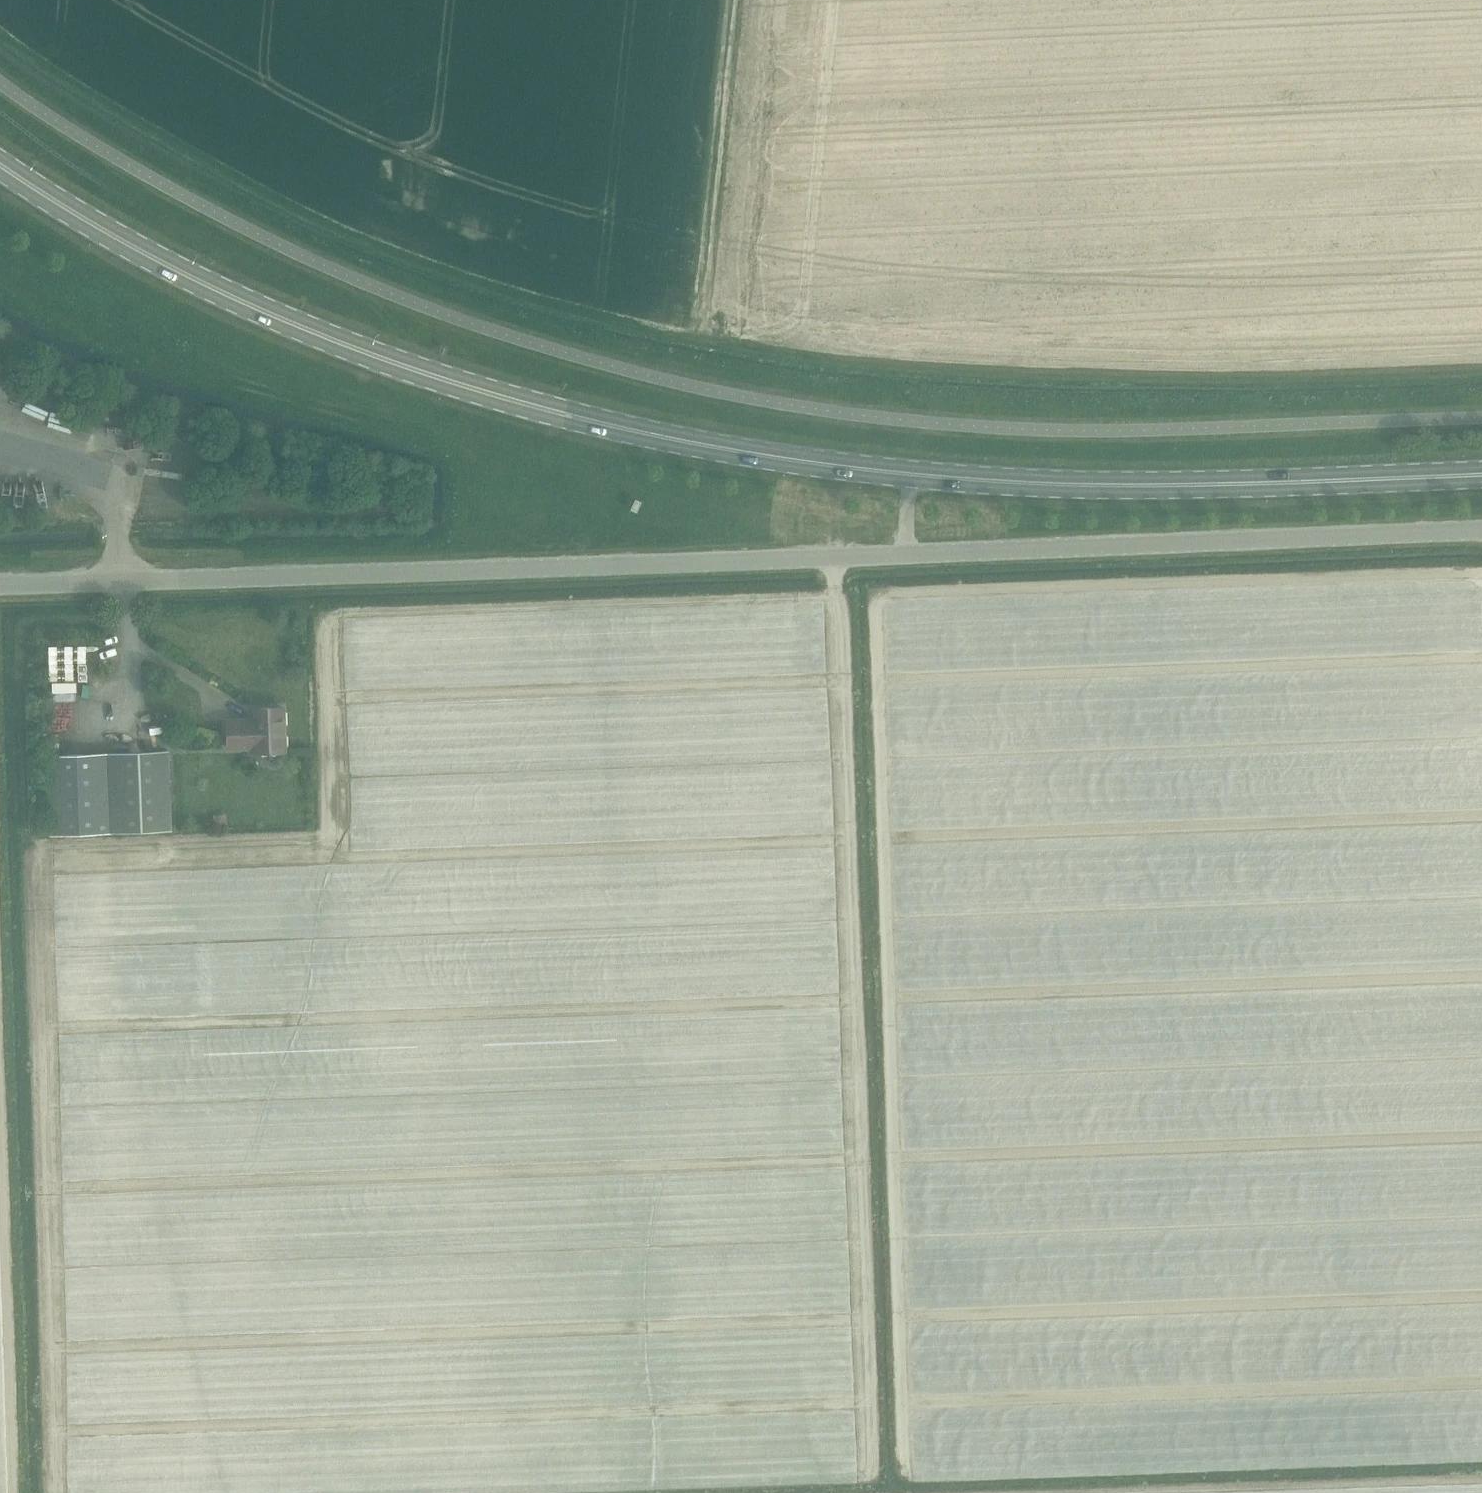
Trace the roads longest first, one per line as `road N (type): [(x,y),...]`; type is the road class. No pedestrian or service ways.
road 1 (primary): [(1481,474),(1020,483),(839,466),(657,436),(496,395),(253,306),(123,242),(0,165)]
road 2 (unclassified): [(1481,530),(0,585)]
road 3 (track): [(698,340),(732,0)]

